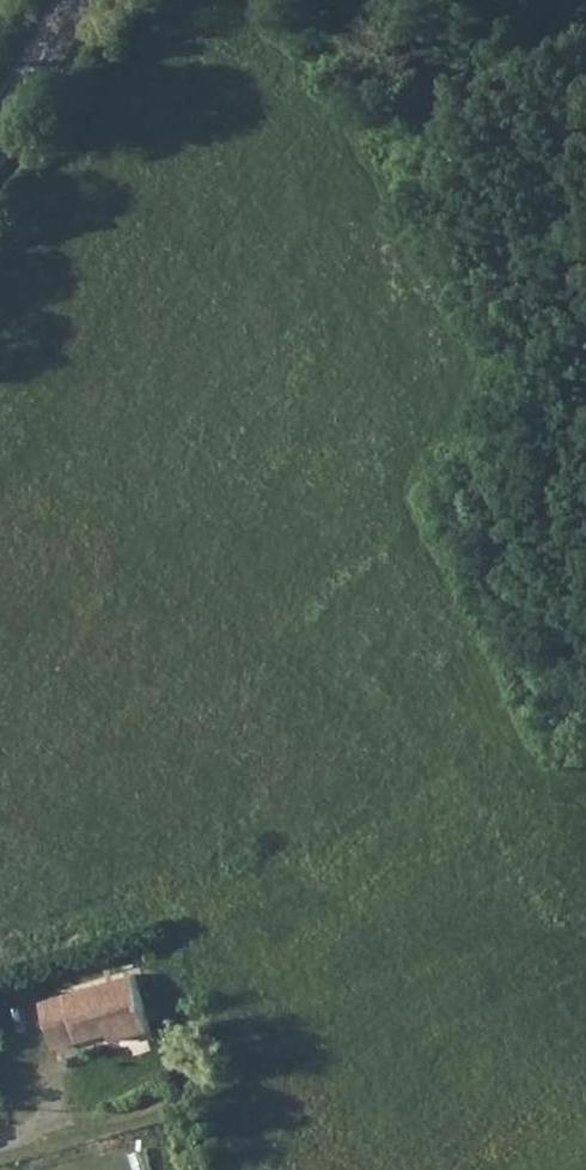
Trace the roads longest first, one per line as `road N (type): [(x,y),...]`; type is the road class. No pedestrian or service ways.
road 1 (secondary): [(0,130),(77,0)]

